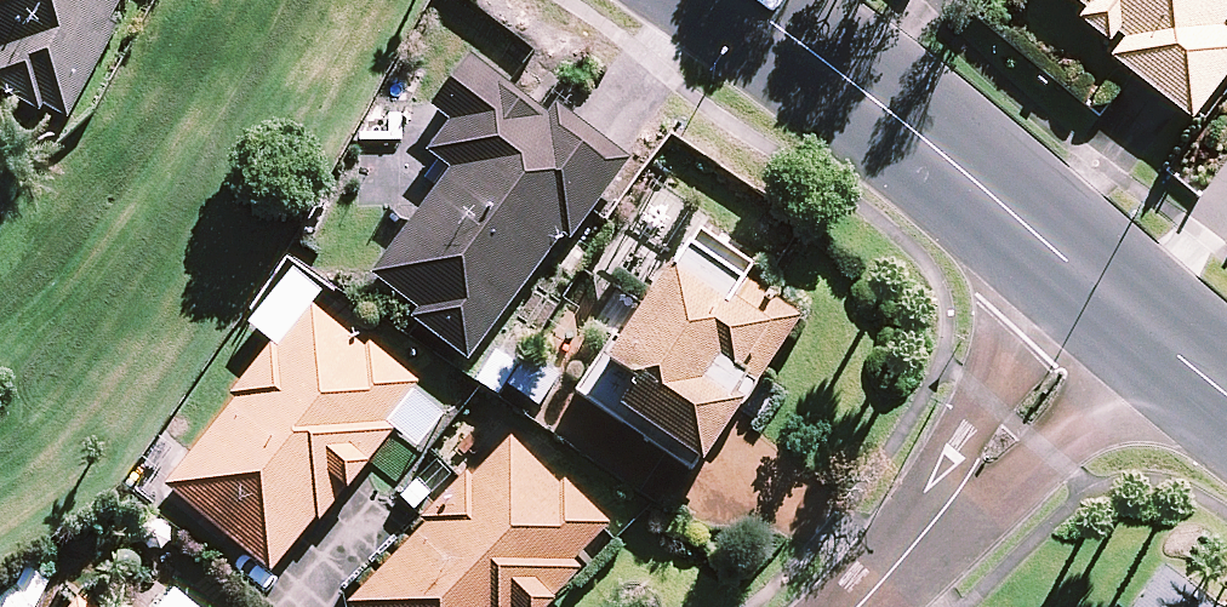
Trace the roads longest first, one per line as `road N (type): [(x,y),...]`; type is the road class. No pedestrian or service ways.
road 1 (tertiary): [(1129,308),(737,0)]
road 2 (residential): [(1129,308),(873,606)]
road 3 (tertiary): [(1226,386),(1129,308)]

